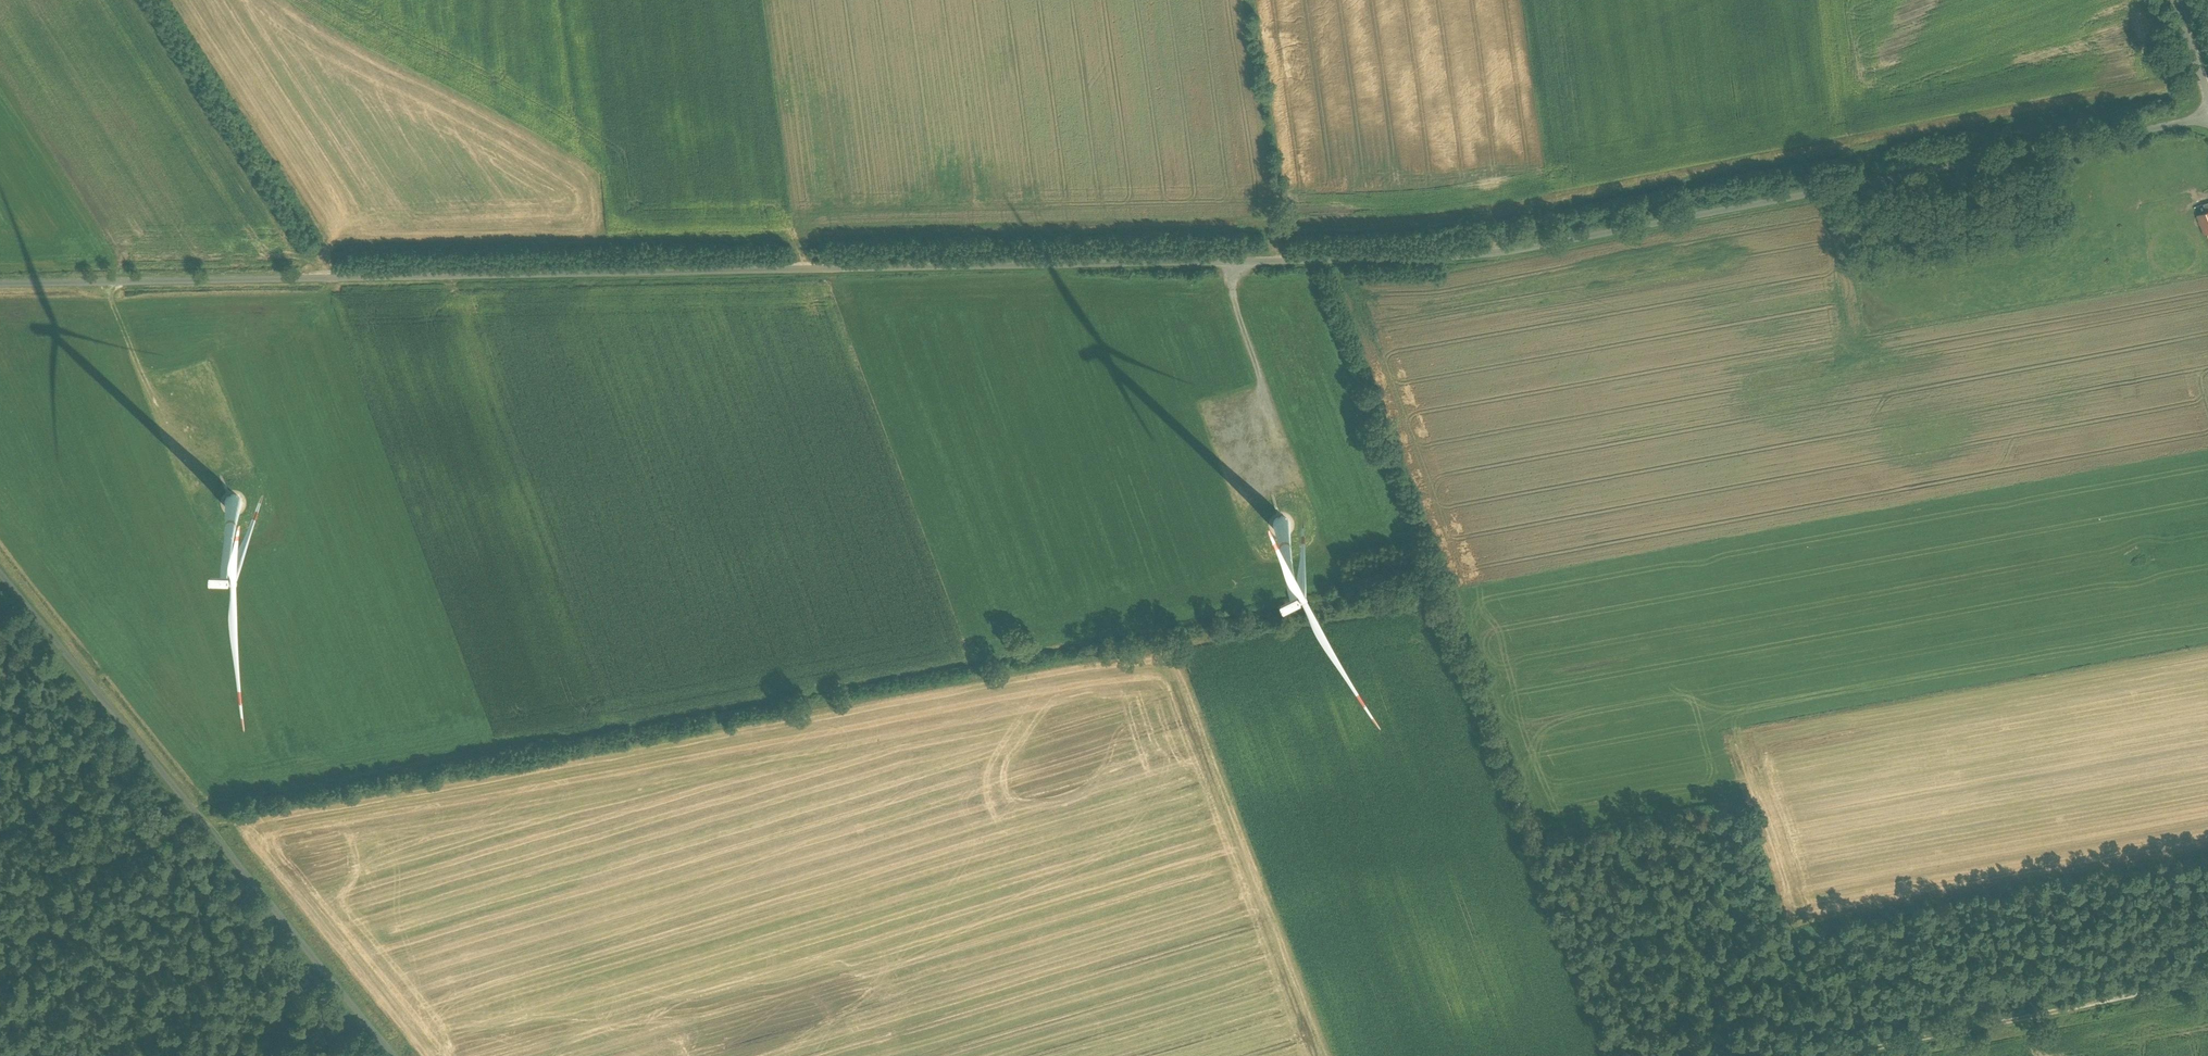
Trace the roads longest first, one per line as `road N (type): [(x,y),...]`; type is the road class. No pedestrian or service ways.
road 1 (unclassified): [(0,285),(1450,258),(2207,115)]
road 2 (unclassified): [(395,1055),(0,572)]
road 3 (track): [(104,284),(165,423)]
road 4 (track): [(1232,261),(1231,294),(1267,403)]

